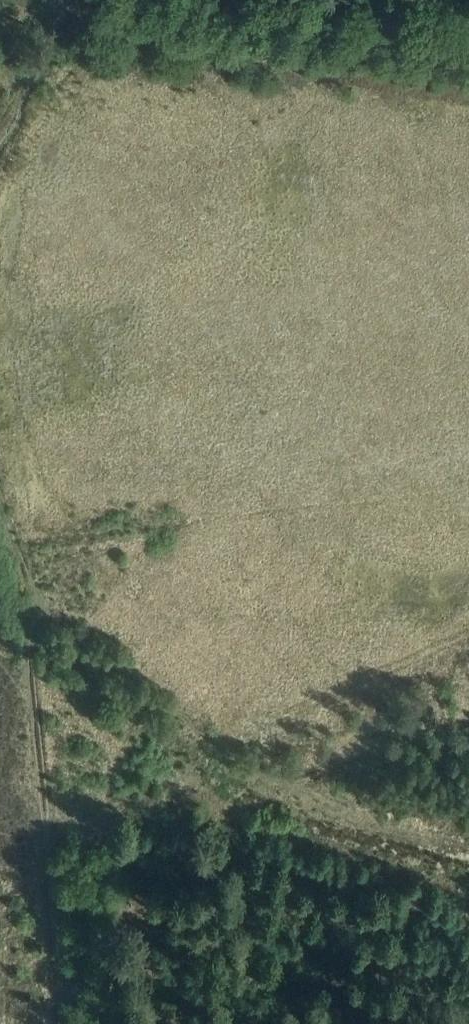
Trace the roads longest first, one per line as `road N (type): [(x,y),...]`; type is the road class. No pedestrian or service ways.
road 1 (track): [(468,84),(86,4)]
road 2 (track): [(42,616),(32,674),(44,834)]
road 3 (track): [(44,834),(59,1023)]
road 4 (track): [(86,4),(62,18),(0,145)]
road 5 (track): [(0,488),(42,616)]

